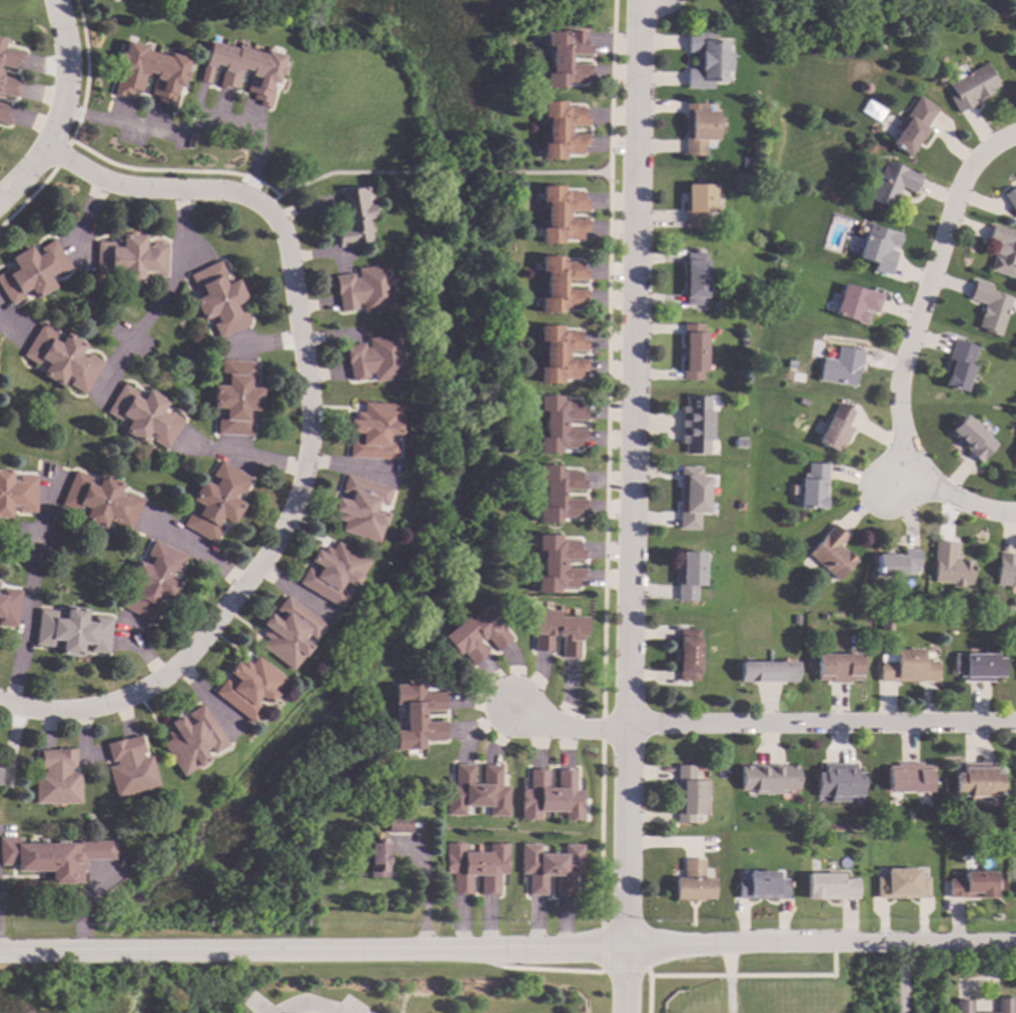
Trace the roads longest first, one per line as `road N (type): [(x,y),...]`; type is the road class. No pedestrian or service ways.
road 1 (residential): [(1015,947),(0,951)]
road 2 (residential): [(628,954),(622,726),(641,19),(650,0)]
road 3 (residential): [(45,147),(118,185),(228,194),(261,205),(283,230),(316,428),(300,506),(268,559),(180,665),(119,700),(66,712),(0,703)]
road 4 (residential): [(1015,137),(965,174),(894,394),(912,478),(980,513),(1015,514)]
road 5 (residential): [(622,726),(1015,724)]
road 6 (residential): [(12,707),(48,477)]
road 7 (residential): [(56,0),(67,50),(60,110),(45,147),(0,197)]

